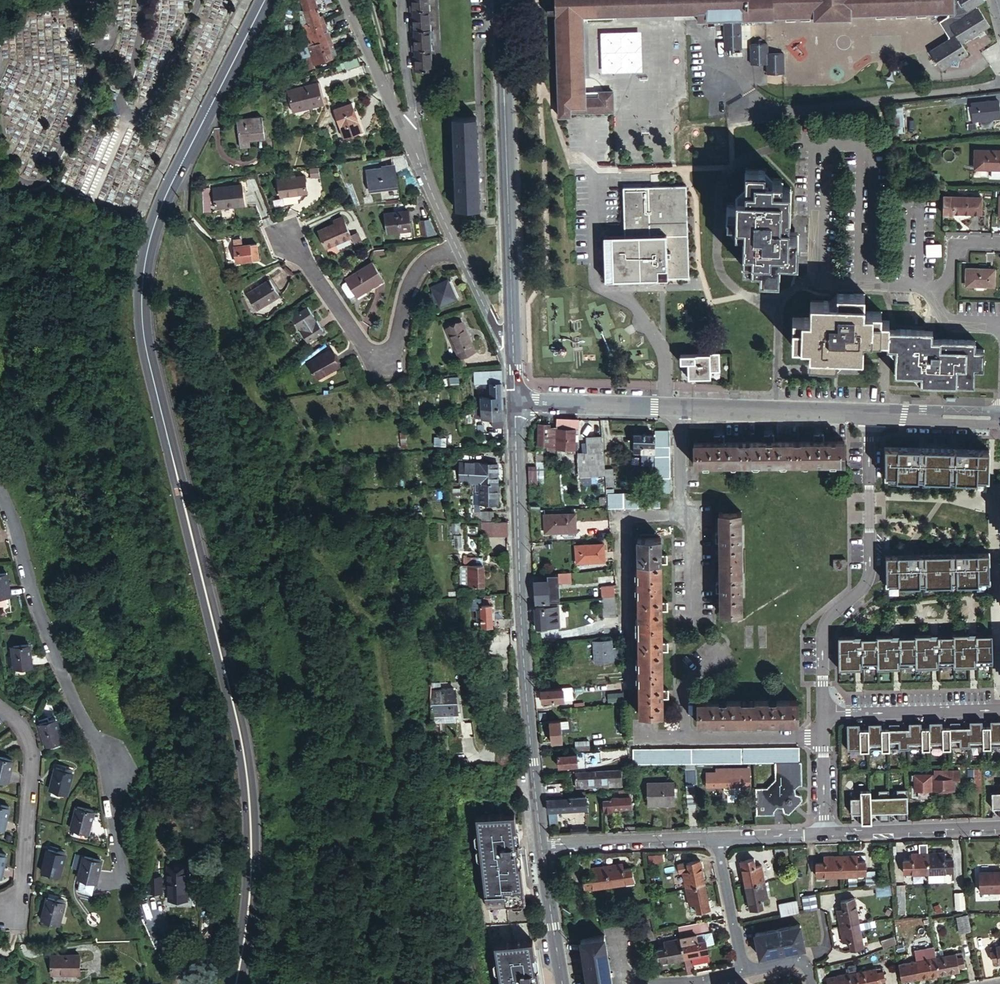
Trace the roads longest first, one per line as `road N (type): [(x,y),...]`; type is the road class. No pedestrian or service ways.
road 1 (secondary): [(235,983),(250,891),(246,769),(145,348),(142,287),(161,206),(264,0)]
road 2 (tertiary): [(515,406),(520,632),(537,844)]
road 3 (residential): [(0,499),(37,611),(100,748),(116,858)]
road 4 (tertiary): [(498,0),(513,340)]
road 5 (residential): [(822,715),(826,620),(864,588),(870,571),(871,415)]
road 6 (residential): [(455,247),(413,270),(390,351),(378,361),(365,355),(283,238)]
road 7 (residential): [(722,651),(685,692),(685,737),(822,738)]
road 8 (residential): [(0,712),(28,753),(19,889),(9,912)]
road 9 (residential): [(683,410),(694,620)]
road 10 (residential): [(683,410),(871,415)]
road 11 (unclassified): [(537,844),(718,838)]
road 12 (residential): [(822,715),(999,711)]
road 13 (residential): [(999,828),(825,834)]
road 14 (residential): [(515,406),(683,410)]
road 15 (residential): [(344,0),(408,144)]
road 16 (residential): [(399,0),(408,144)]
road 17 (tertiary): [(537,844),(560,983)]
road 18 (residential): [(743,971),(718,838)]
road 19 (residential): [(871,415),(999,420)]

